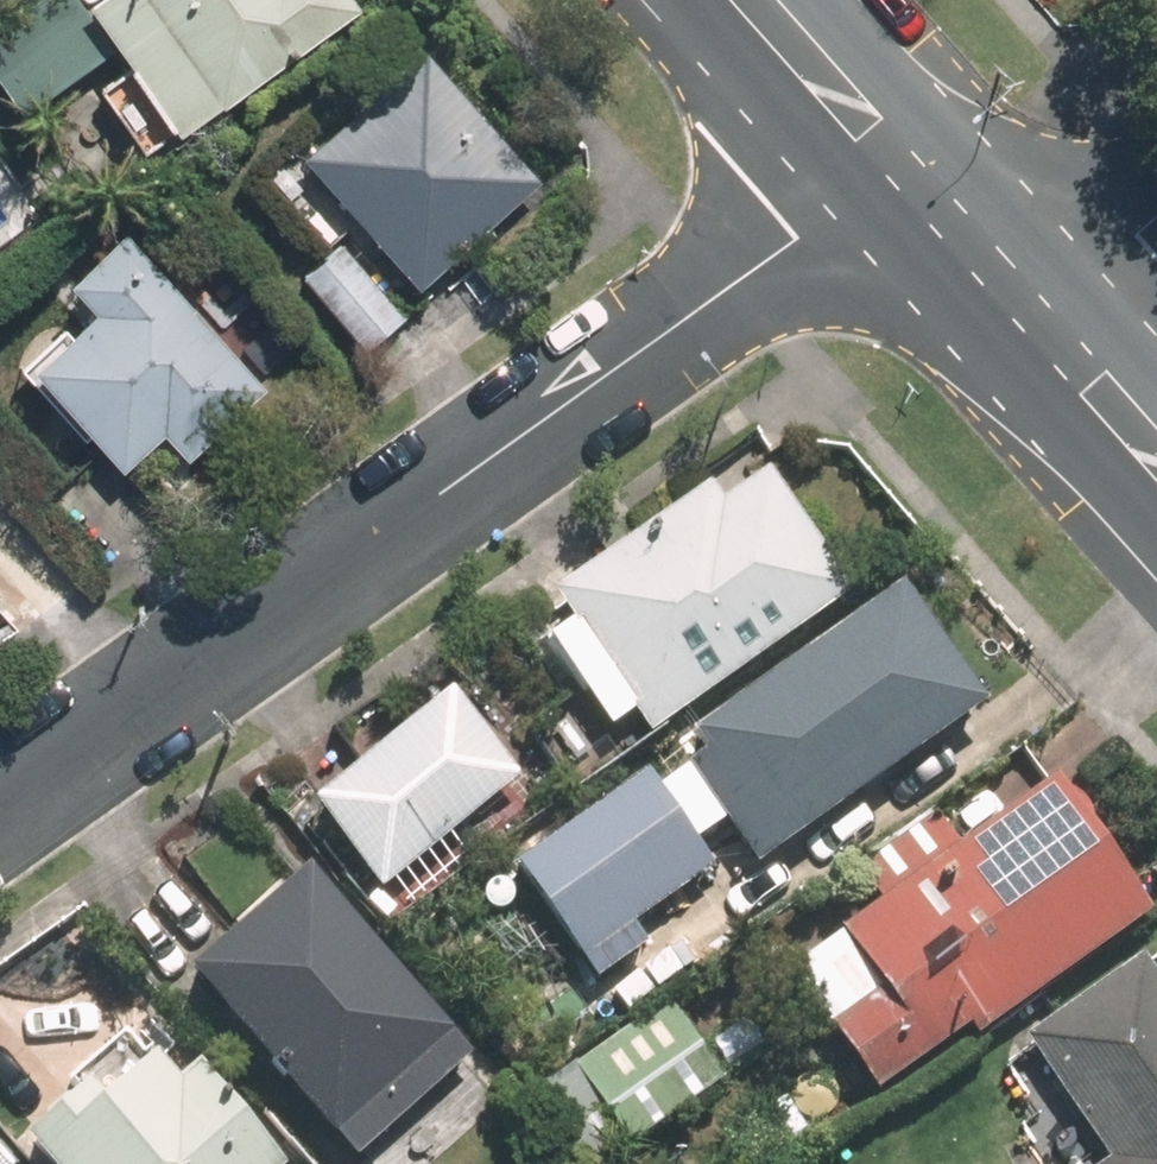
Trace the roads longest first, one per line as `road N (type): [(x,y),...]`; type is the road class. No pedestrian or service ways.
road 1 (residential): [(961,241),(835,242),(758,264),(0,803)]
road 2 (secondary): [(961,241),(751,0)]
road 3 (secondary): [(1156,460),(961,241)]
road 4 (residential): [(961,241),(1093,232),(1156,214)]

